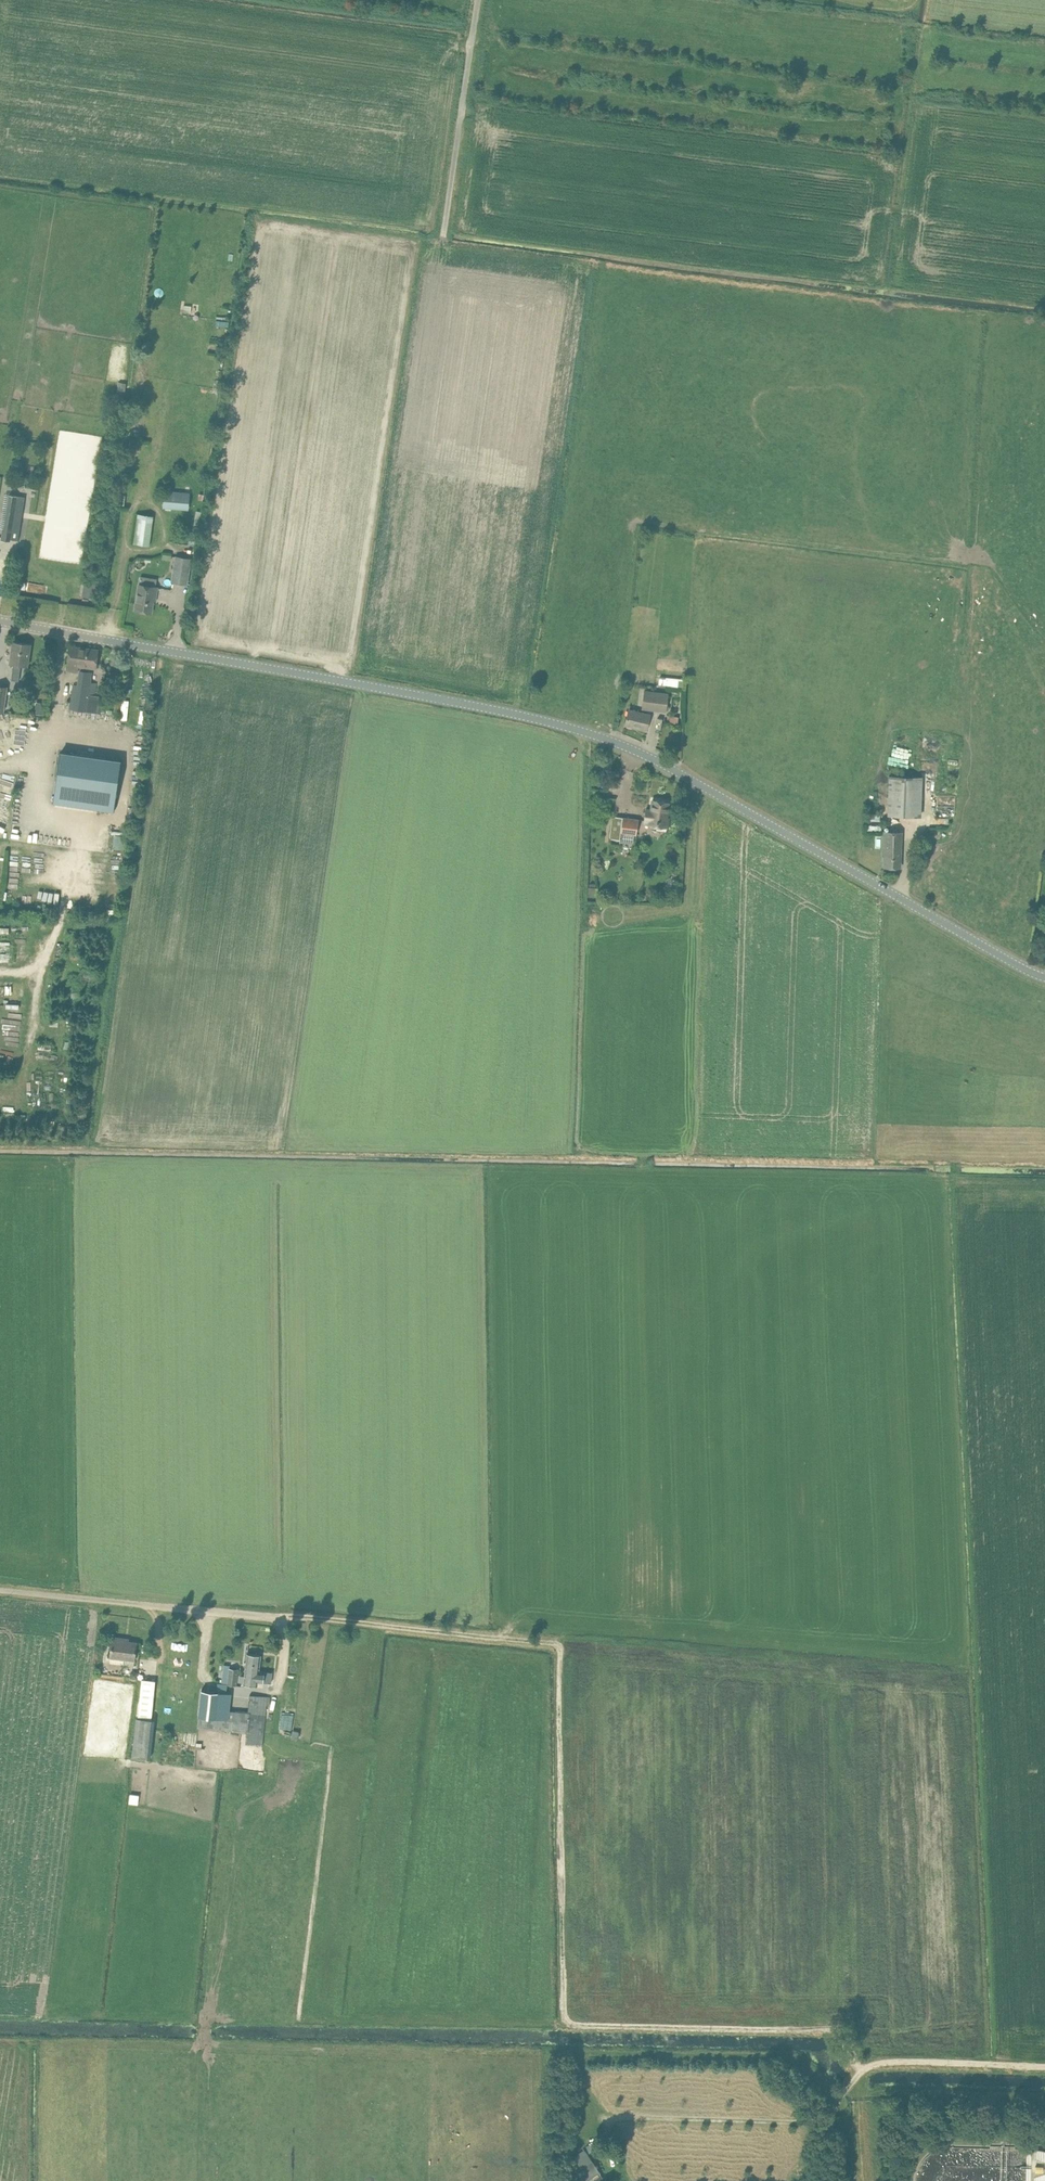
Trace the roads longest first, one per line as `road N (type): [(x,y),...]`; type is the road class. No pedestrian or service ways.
road 1 (track): [(1044,2067),(860,2065),(854,2031),(576,2025),(567,2017),(560,1645),(274,1616)]
road 2 (tertiary): [(1044,977),(665,765),(591,734),(0,621)]
road 3 (unclassified): [(274,1616),(0,1590)]
road 4 (unclassified): [(444,235),(477,0)]

